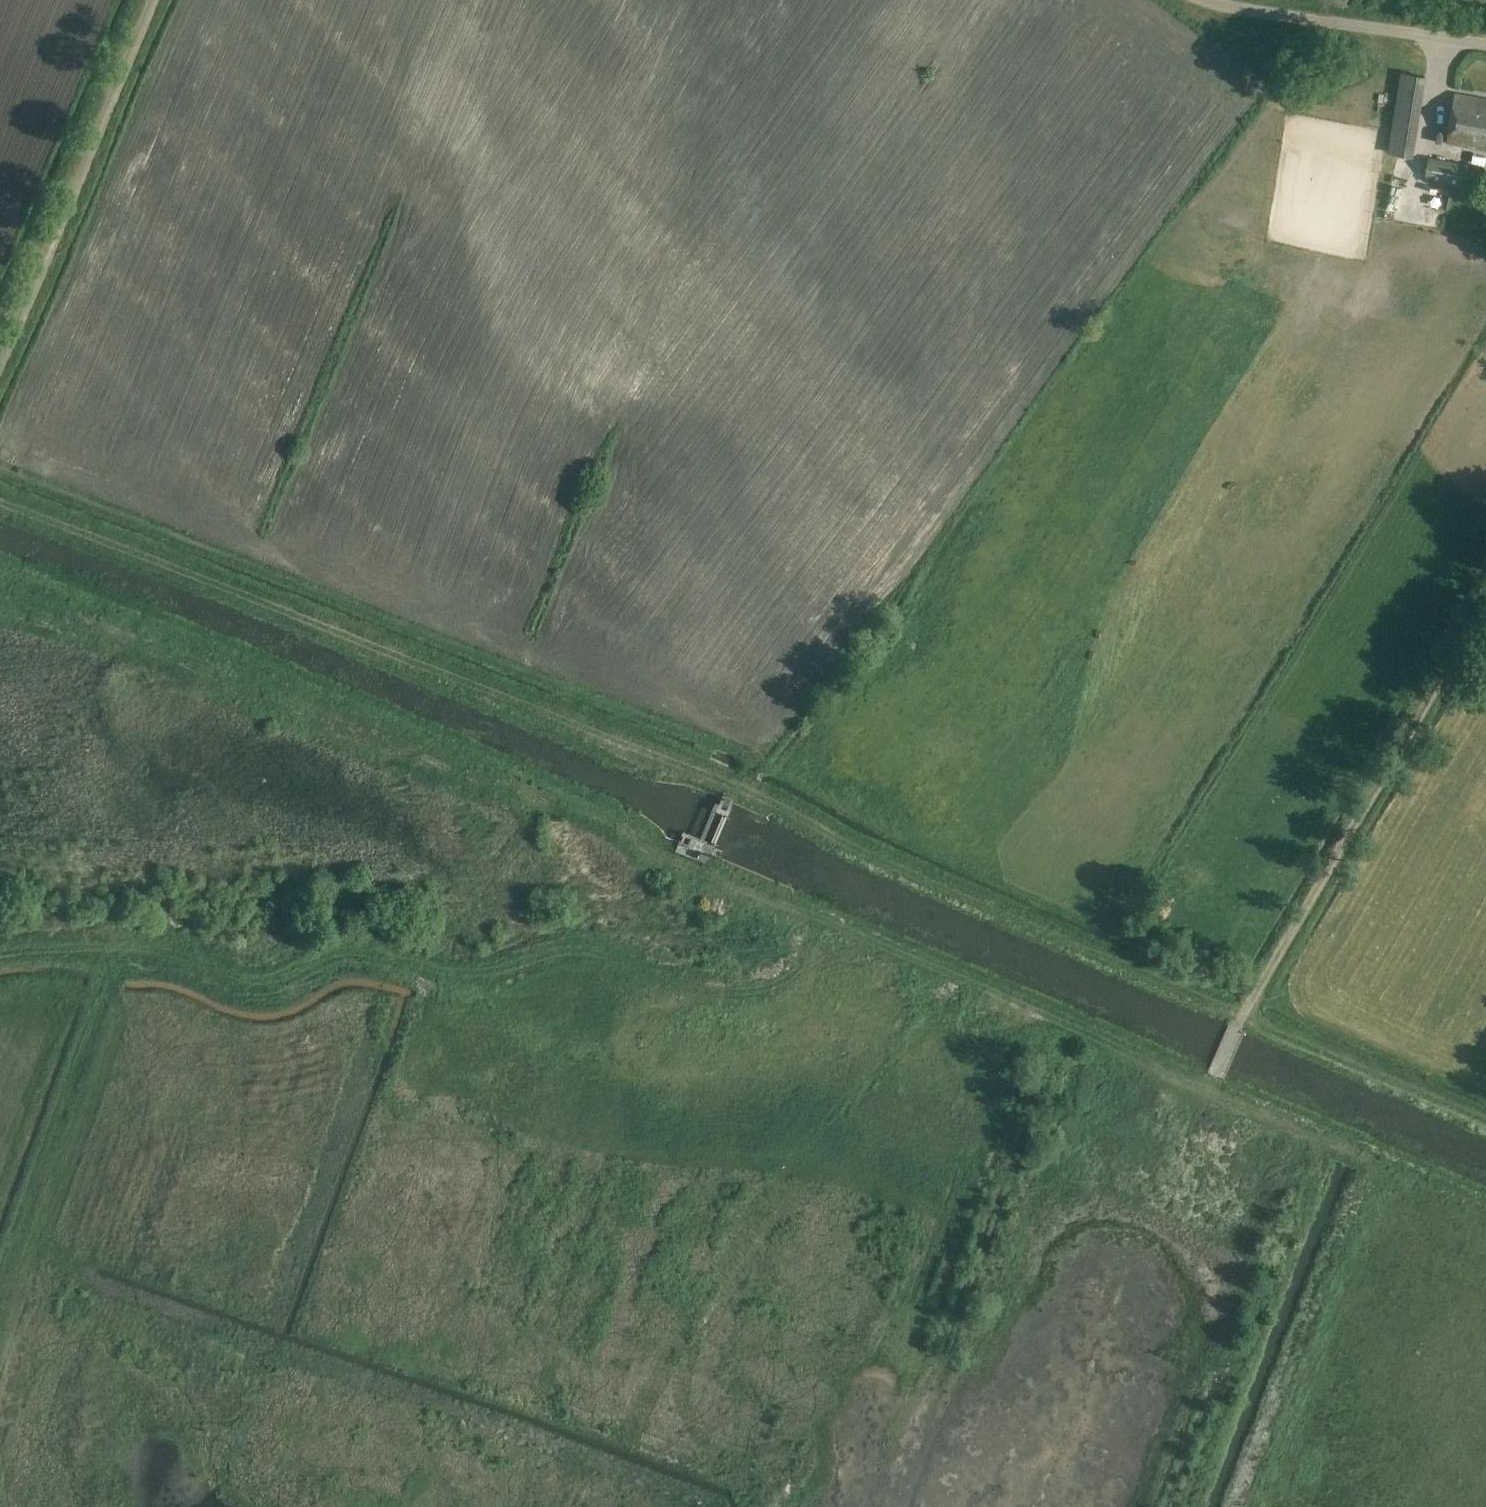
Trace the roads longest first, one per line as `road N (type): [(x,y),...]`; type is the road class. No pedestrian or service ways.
road 1 (track): [(1485,599),(1240,1017)]
road 2 (unclassified): [(153,0),(0,358)]
road 3 (unclassified): [(1485,44),(1203,0)]

